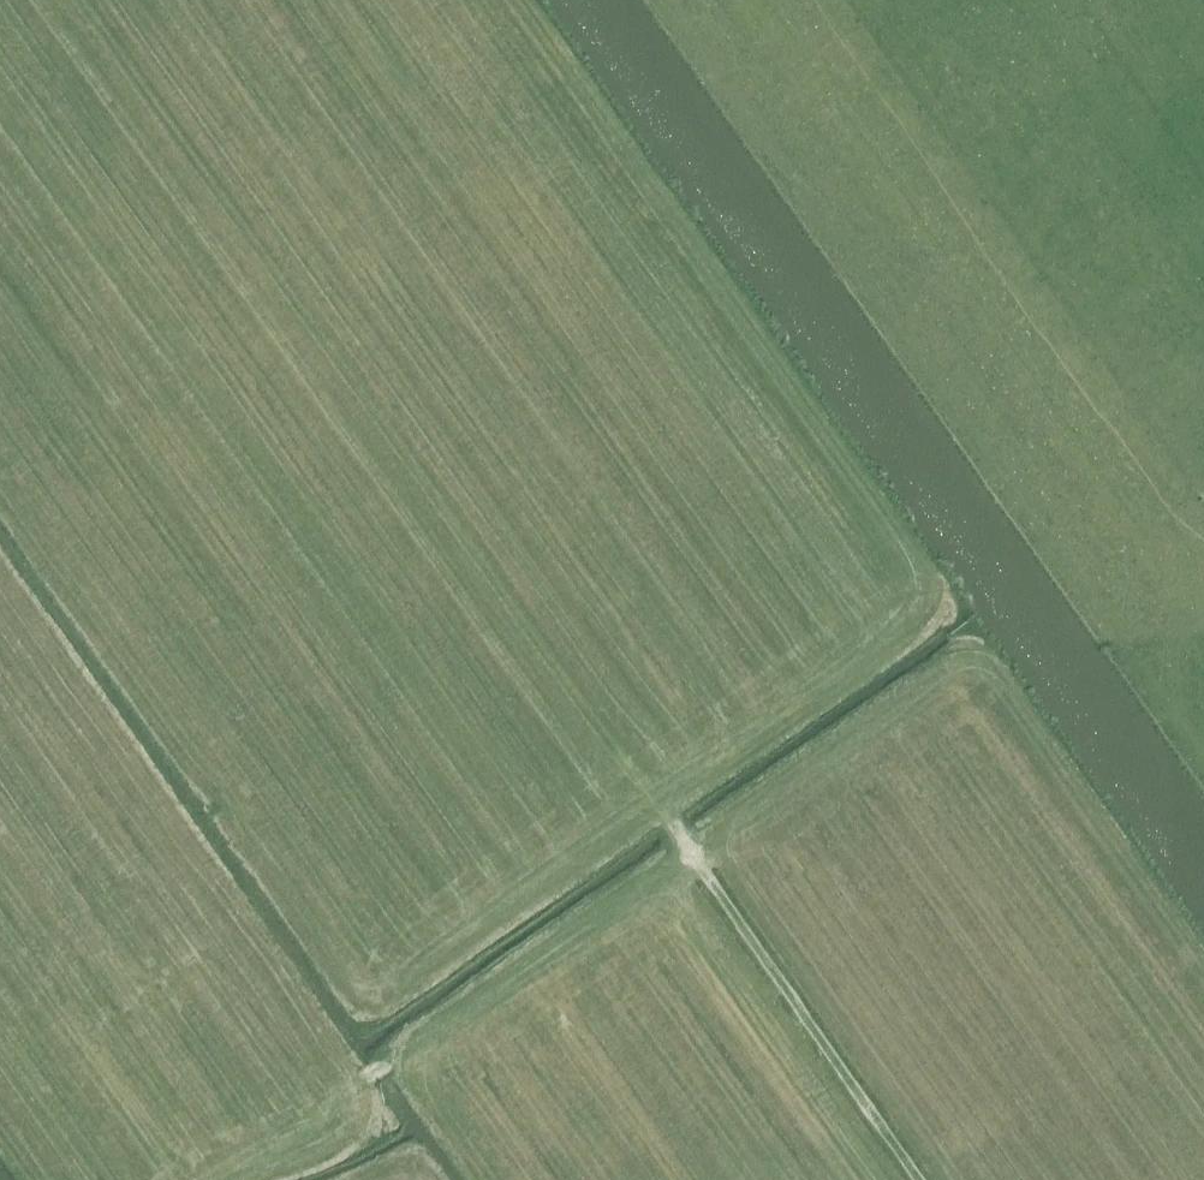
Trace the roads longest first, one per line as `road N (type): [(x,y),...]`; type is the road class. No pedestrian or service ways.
road 1 (track): [(923,1179),(664,810)]

